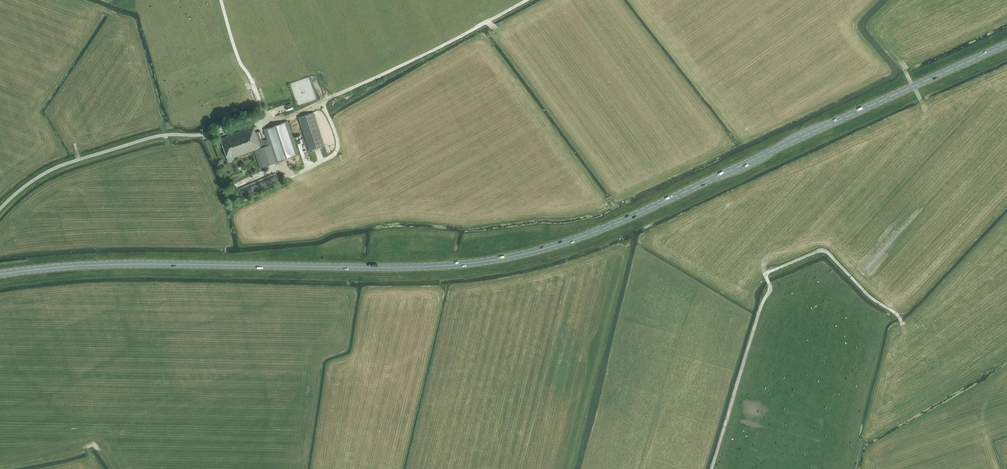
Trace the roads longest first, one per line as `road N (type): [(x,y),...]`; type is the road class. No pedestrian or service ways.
road 1 (primary): [(0,274),(121,264),(419,267),(522,254),(611,226),(1006,44)]
road 2 (track): [(903,324),(826,251),(766,273),(770,289),(711,468)]
road 3 (track): [(527,0),(322,103),(266,121)]
road 4 (track): [(221,0),(266,121)]

